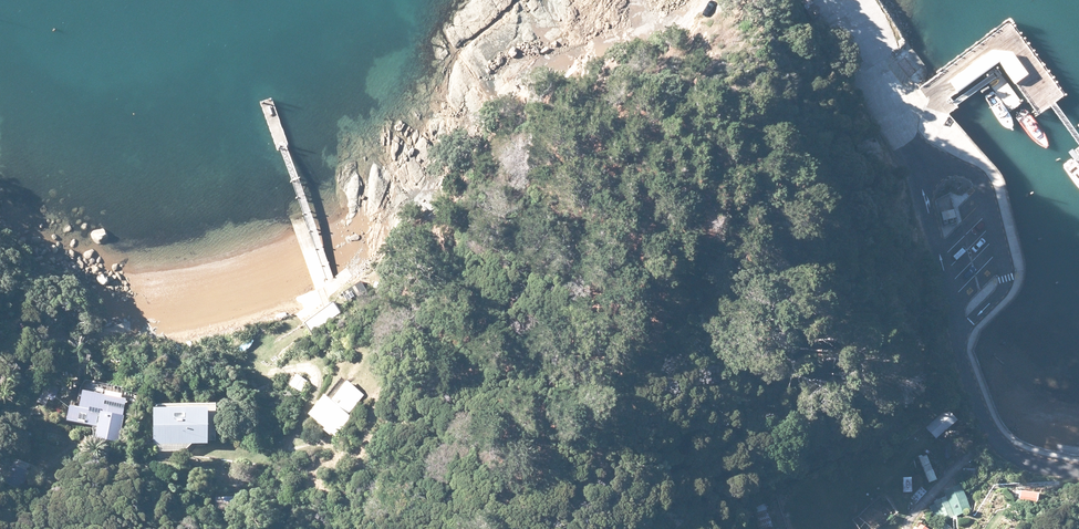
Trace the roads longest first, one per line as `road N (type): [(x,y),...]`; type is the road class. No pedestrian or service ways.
road 1 (track): [(312,304),(374,265),(446,165),(555,92),(662,48),(710,0)]
road 2 (unclassified): [(958,332),(988,429),(1008,453),(1078,470)]

